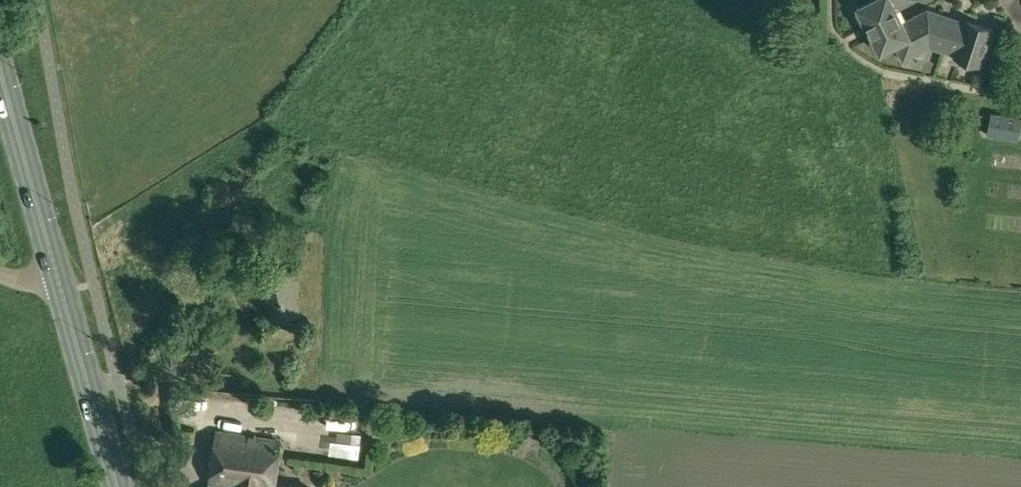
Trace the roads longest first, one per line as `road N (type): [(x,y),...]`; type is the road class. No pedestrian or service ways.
road 1 (primary): [(57,281),(0,70)]
road 2 (primary): [(115,486),(57,281)]

